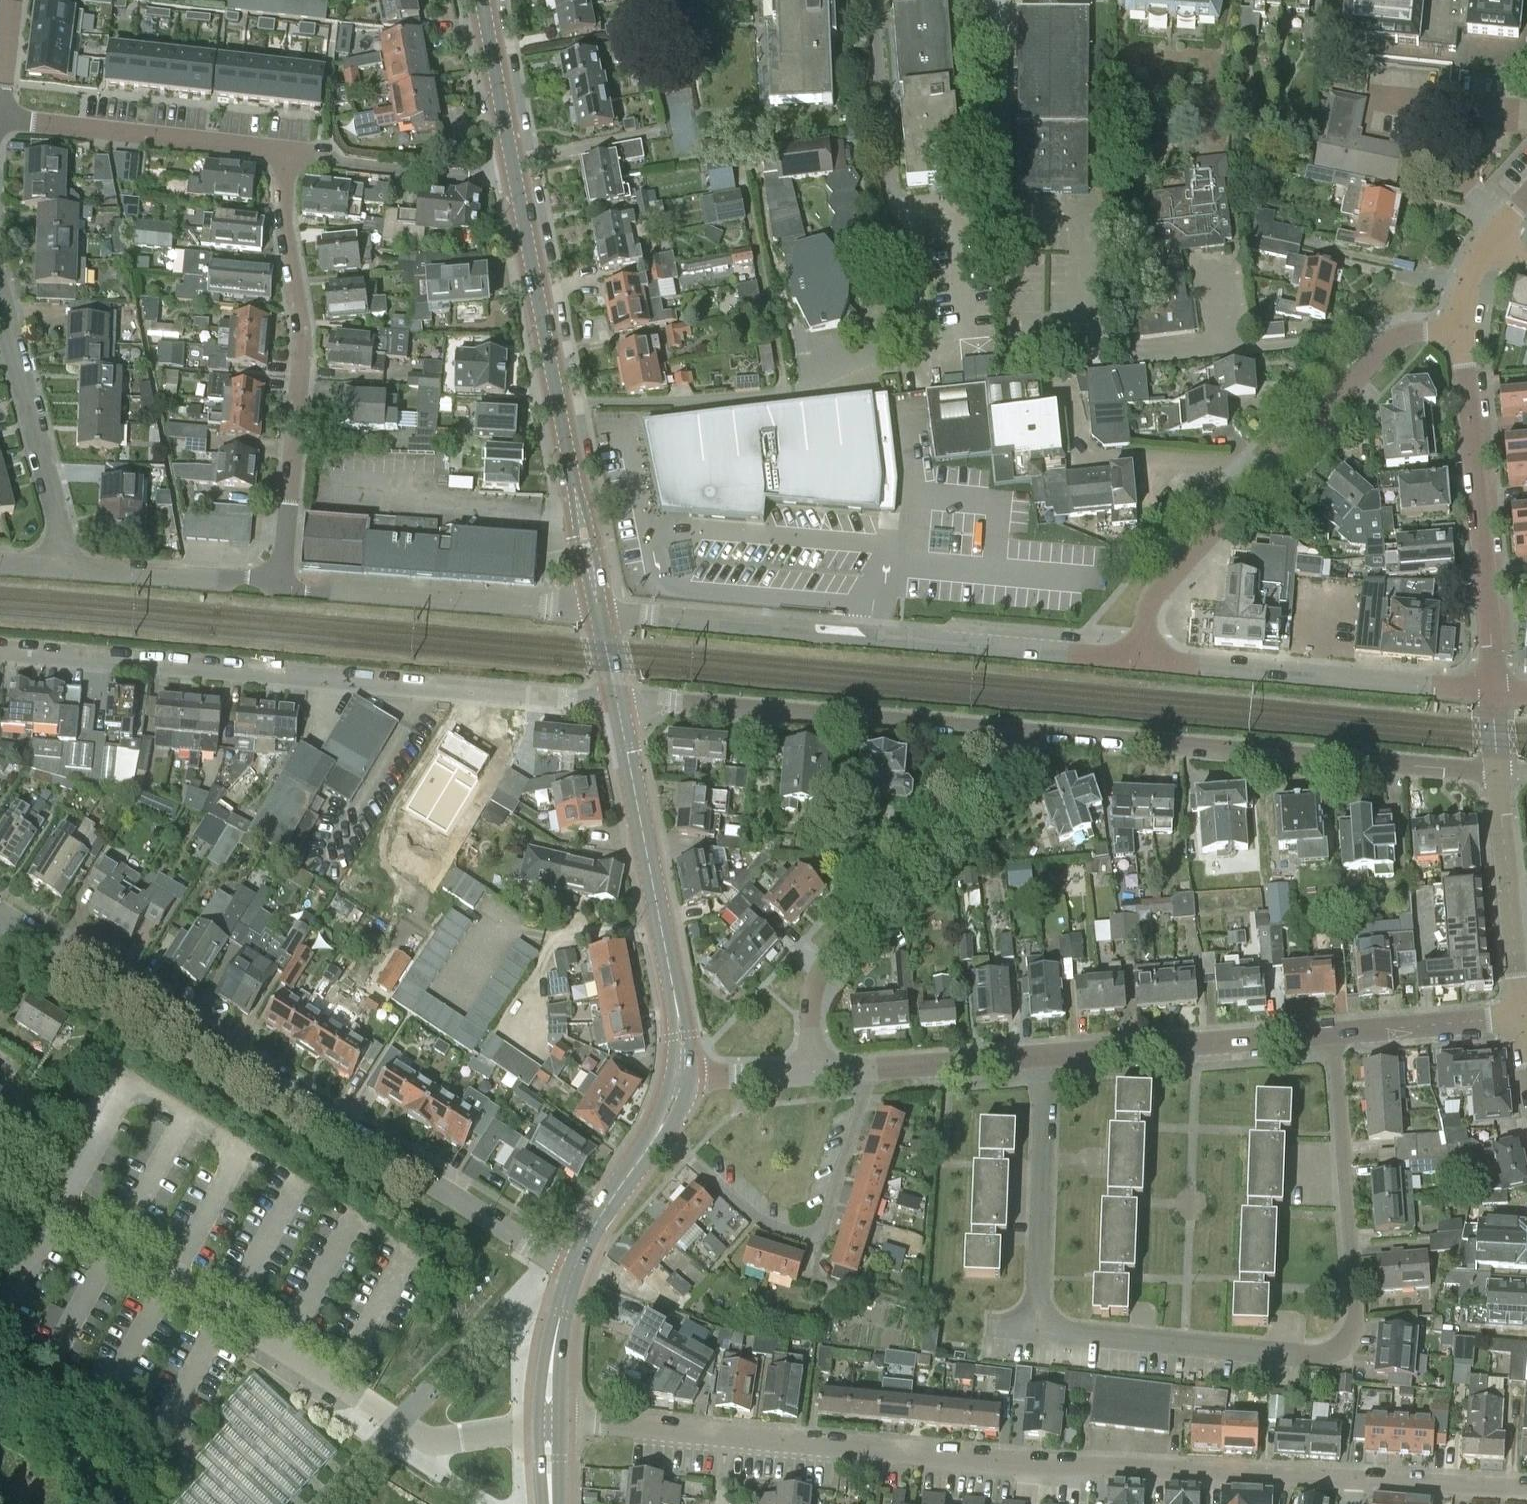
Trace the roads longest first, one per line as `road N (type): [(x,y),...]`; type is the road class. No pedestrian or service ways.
road 1 (residential): [(1354,1482),(1184,1479),(572,1424),(552,1428)]
road 2 (residential): [(578,1270),(0,909)]
road 3 (residential): [(1337,1028),(1345,1339),(1323,1357),(1040,1337)]
road 4 (residential): [(616,699),(0,648)]
road 5 (residential): [(601,613),(1138,661)]
road 6 (residential): [(1498,770),(1008,733)]
road 7 (residential): [(1138,661),(1155,602),(1375,356),(1406,336),(1462,329)]
road 8 (secondary): [(601,613),(517,185)]
road 9 (residential): [(275,579),(301,360),(277,155)]
road 10 (residential): [(809,1068),(809,1001),(834,953),(994,780),(1008,733)]
road 11 (residential): [(1008,733),(616,699)]
road 12 (secondary): [(681,1075),(616,699)]
road 13 (residential): [(1494,692),(1462,329)]
road 14 (residential): [(862,1068),(814,1236),(760,1221),(662,1131)]
road 15 (residential): [(1494,692),(1138,661)]
road 16 (residential): [(601,613),(305,593),(275,579)]
road 17 (residential): [(1046,1057),(1337,1028)]
road 18 (residential): [(1040,1337),(1046,1057)]
road 19 (residential): [(277,155),(0,119)]
road 20 (residential): [(69,568),(0,326)]
road 21 (residential): [(517,185),(277,155)]
road 22 (residential): [(1521,1009),(1498,770)]
road 23 (residential): [(275,579),(69,568)]
road 24 (secondary): [(517,185),(483,0)]
road 25 (residential): [(1337,1028),(1521,1009)]
road 26 (residential): [(862,1068),(1046,1057)]
road 27 (residential): [(1526,1492),(1354,1482)]
road 28 (secondary): [(578,1270),(588,1239),(662,1131)]
road 29 (secondary): [(552,1428),(561,1327),(578,1270)]
road 30 (residential): [(681,1075),(809,1068)]

